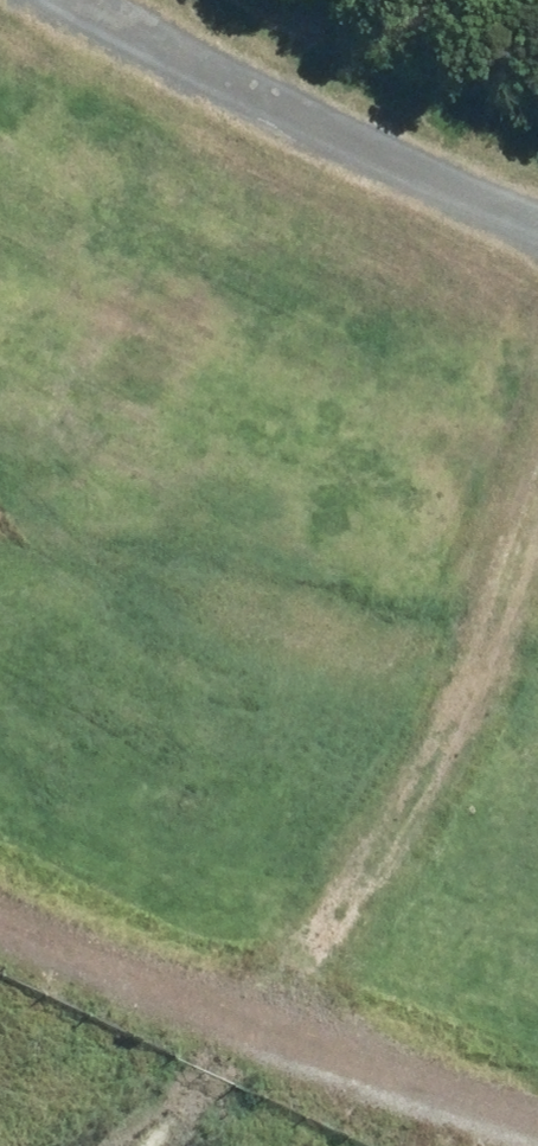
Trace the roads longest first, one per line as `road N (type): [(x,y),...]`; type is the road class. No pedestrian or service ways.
road 1 (track): [(262,1029),(465,714),(537,520)]
road 2 (track): [(537,1130),(262,1029),(0,913)]
road 3 (track): [(83,0),(213,76),(537,229)]

